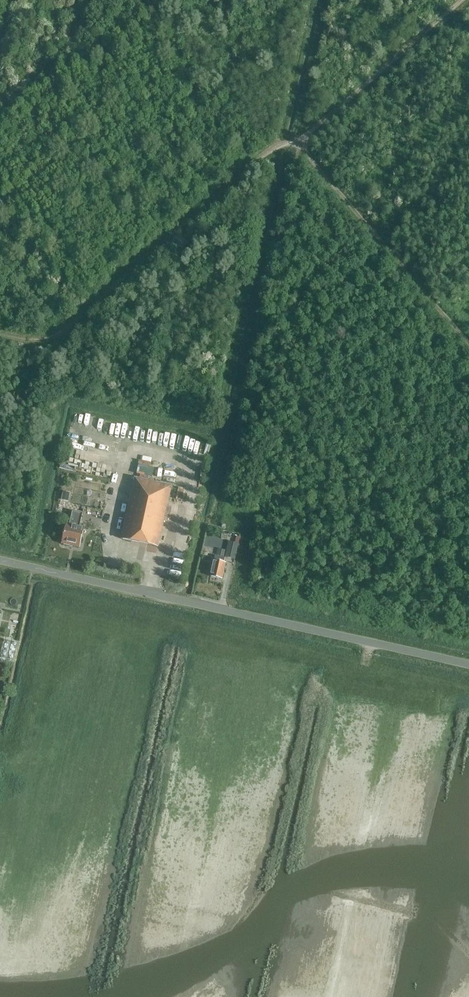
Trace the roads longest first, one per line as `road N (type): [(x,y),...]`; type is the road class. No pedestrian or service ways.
road 1 (unclassified): [(468,664),(0,561)]
road 2 (track): [(0,334),(34,340),(60,333),(271,149),(300,141)]
road 3 (track): [(300,141),(463,0)]

